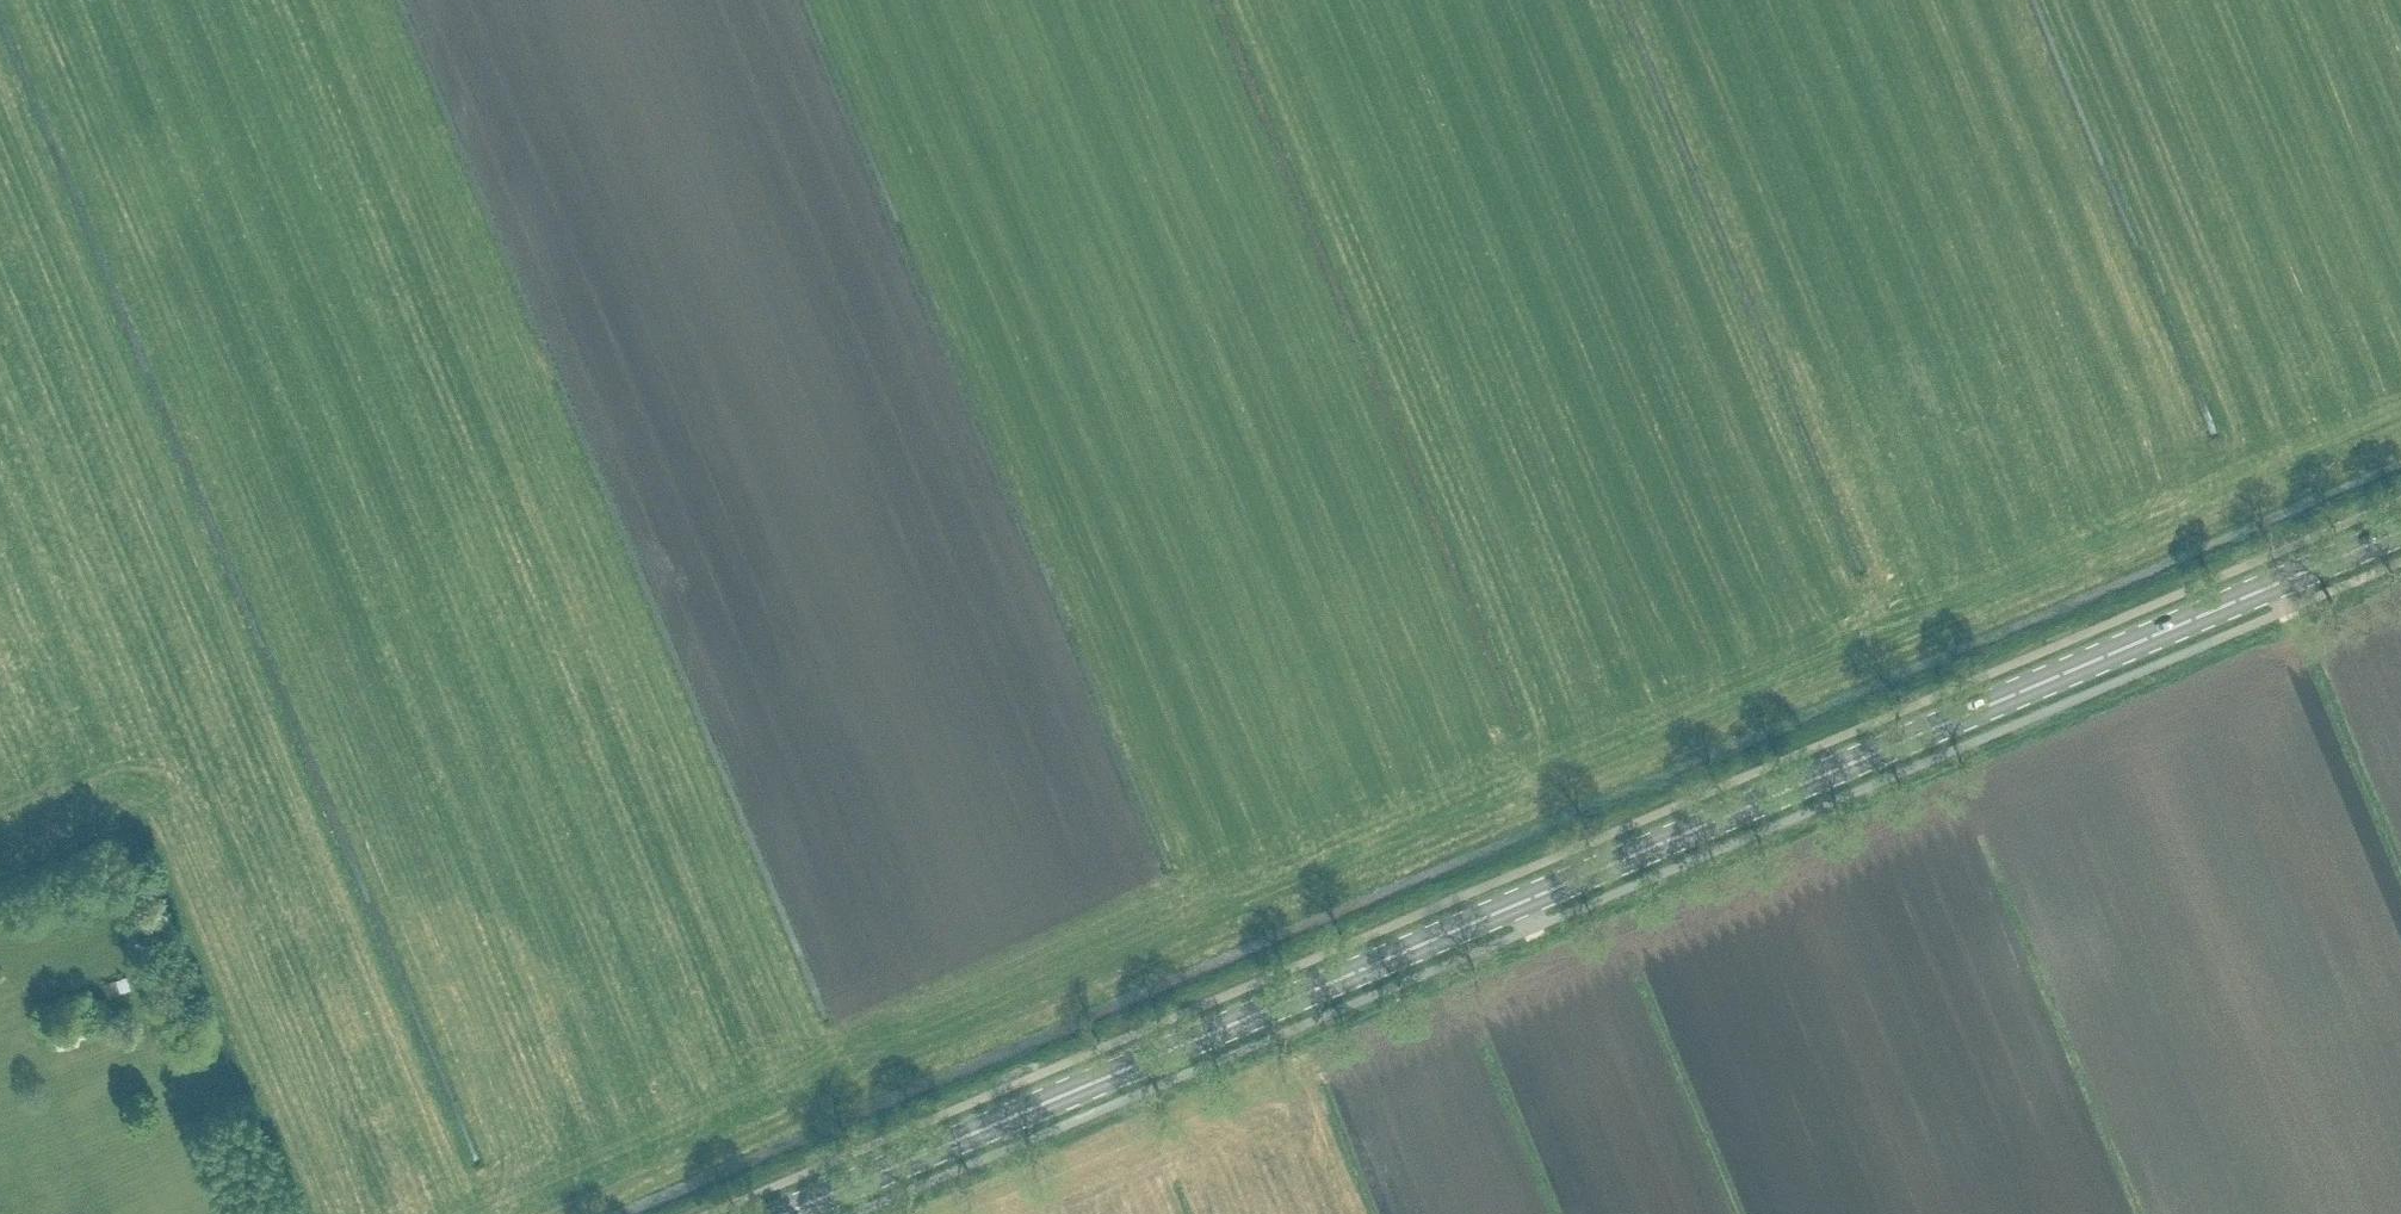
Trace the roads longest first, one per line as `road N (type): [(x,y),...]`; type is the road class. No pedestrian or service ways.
road 1 (primary): [(778,1213),(2400,528)]

